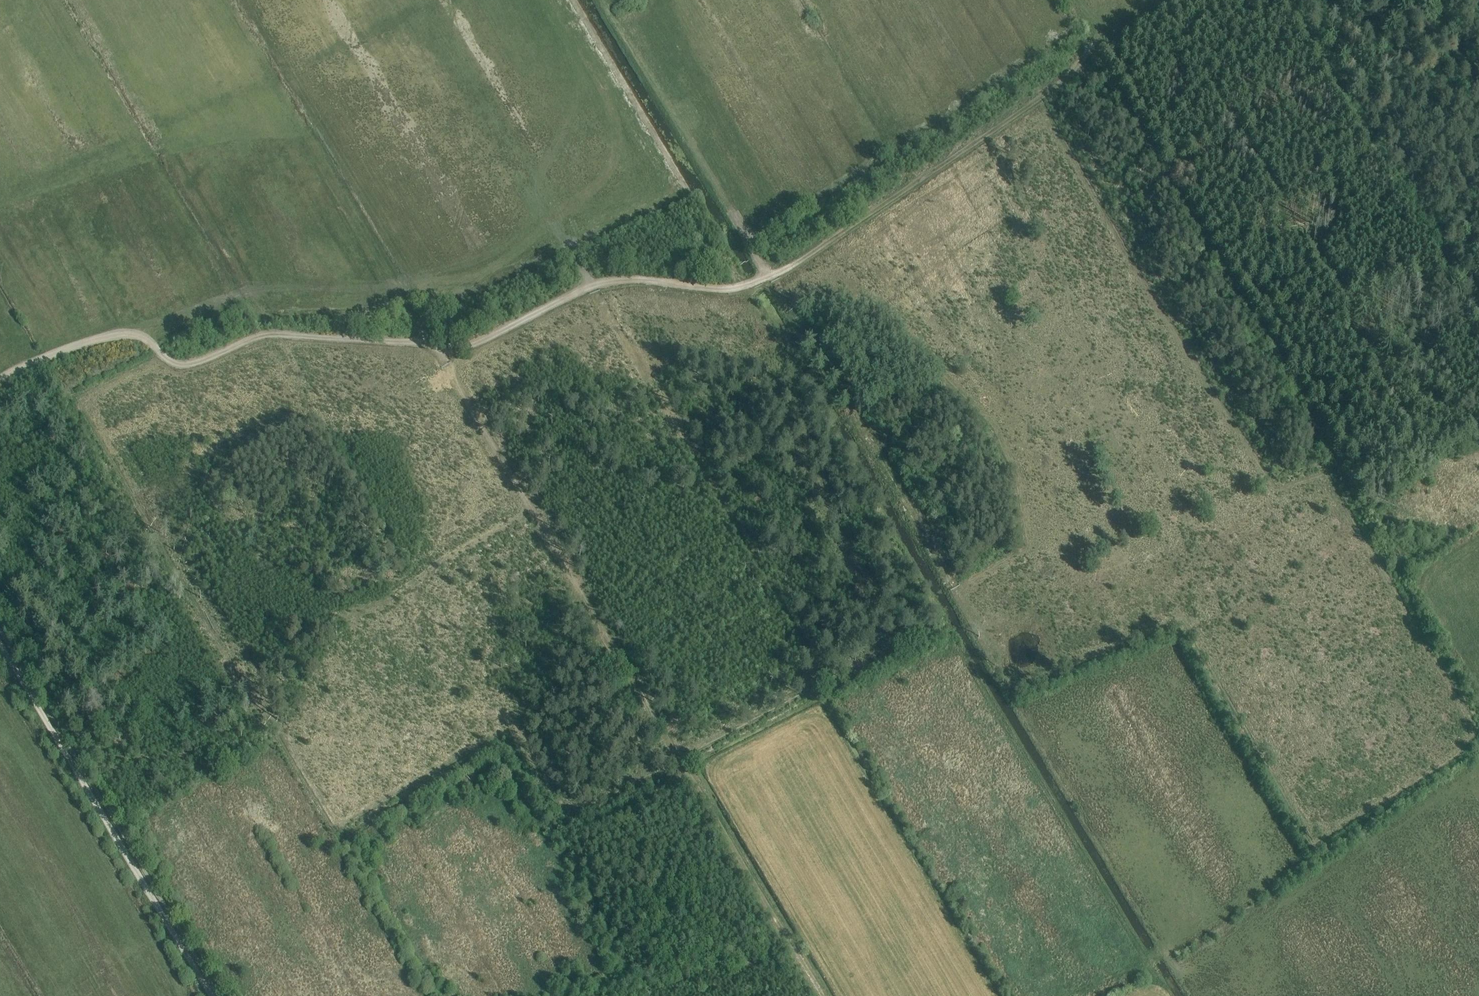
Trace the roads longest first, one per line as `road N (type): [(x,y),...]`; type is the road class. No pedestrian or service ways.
road 1 (track): [(819,995),(433,347),(266,334),(182,366),(130,332),(64,350),(0,381)]
road 2 (track): [(439,354),(609,281),(731,288),(767,280),(1087,69)]
road 3 (track): [(1133,57),(1203,91),(1219,108),(1360,342),(1478,418)]
road 4 (track): [(220,995),(0,631)]

